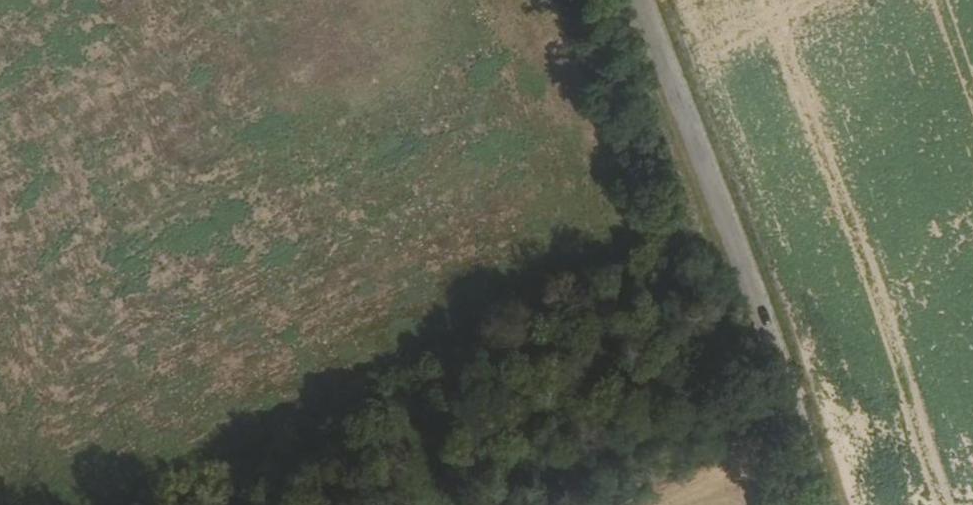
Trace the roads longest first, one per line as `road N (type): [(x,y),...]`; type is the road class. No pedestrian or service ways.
road 1 (unclassified): [(826,504),(637,0)]

